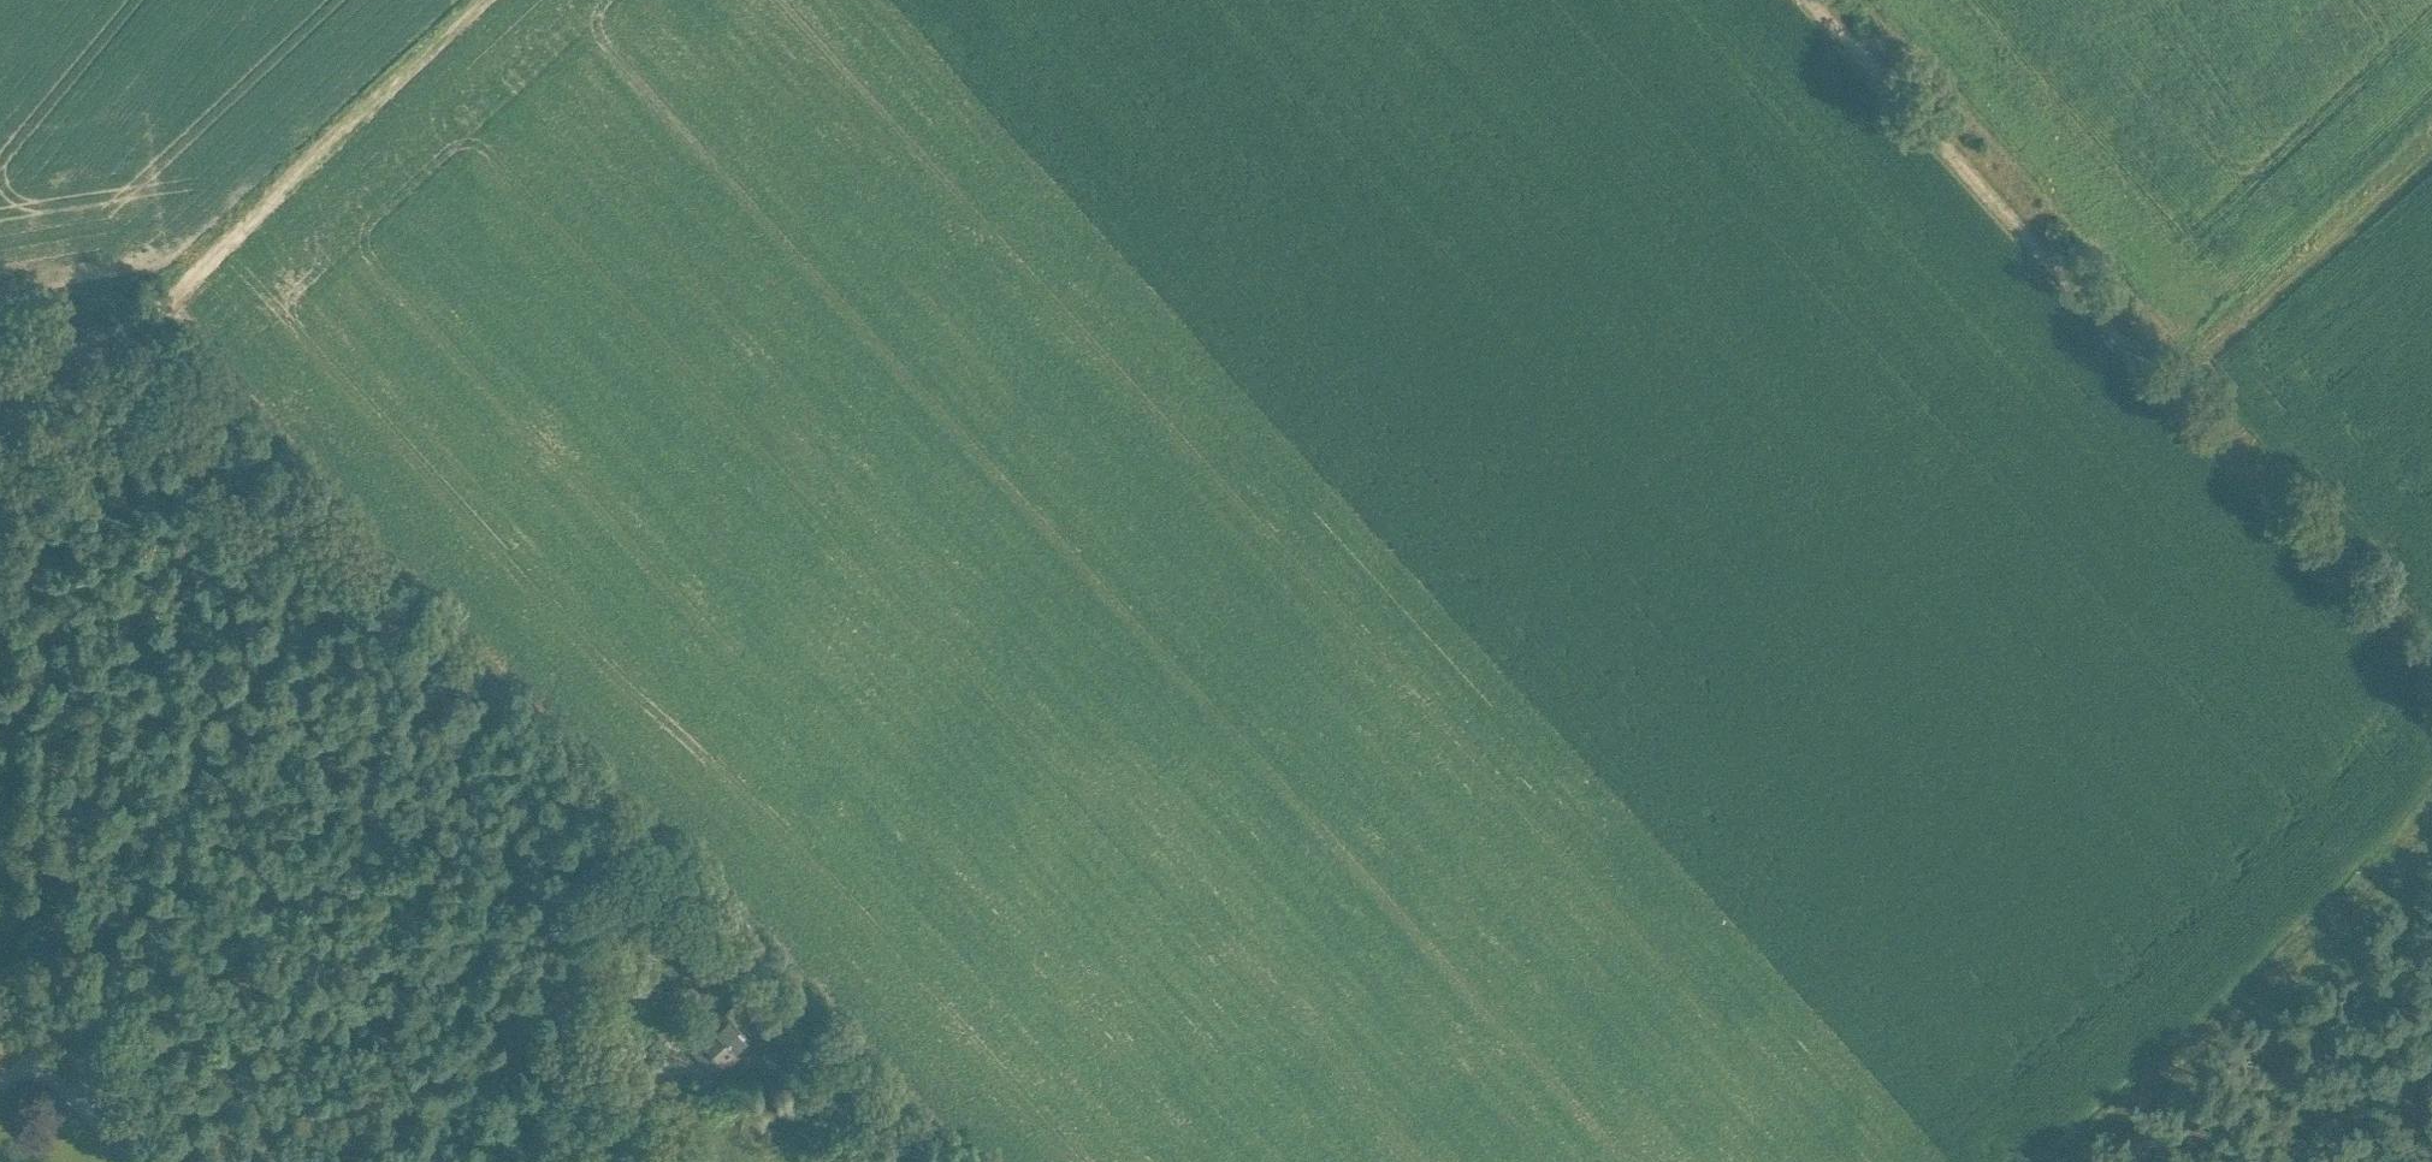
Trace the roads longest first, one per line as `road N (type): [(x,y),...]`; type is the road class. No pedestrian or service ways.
road 1 (track): [(2431,670),(2121,342),(1816,0)]

